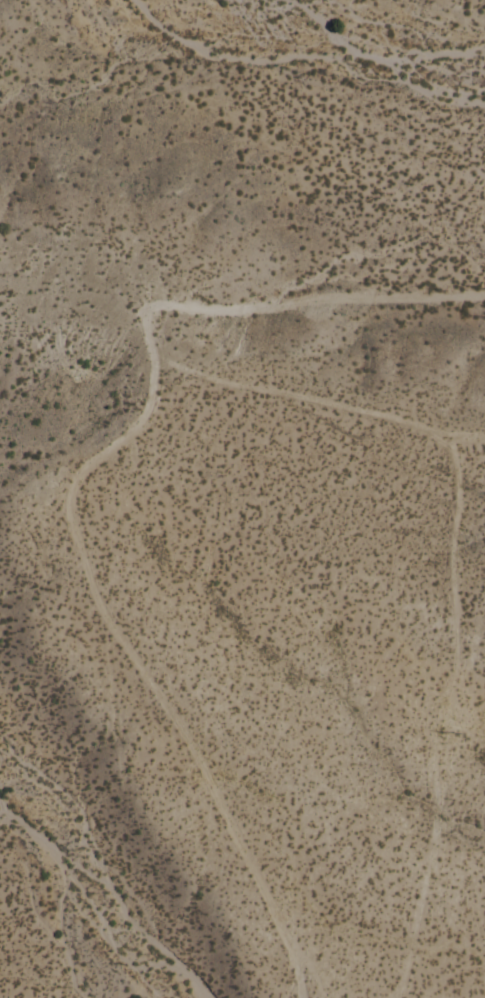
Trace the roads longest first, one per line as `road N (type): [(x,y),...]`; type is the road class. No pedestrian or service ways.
road 1 (track): [(268,907),(195,749),(96,608),(69,510),(74,479),(145,402),(150,353)]
road 2 (track): [(150,353),(144,303),(245,311),(342,293),(484,295)]
road 3 (track): [(393,997),(434,839),(431,781),(453,668)]
road 4 (track): [(150,353),(235,388),(339,406),(449,439)]
road 5 (track): [(453,668),(457,495),(449,439)]

